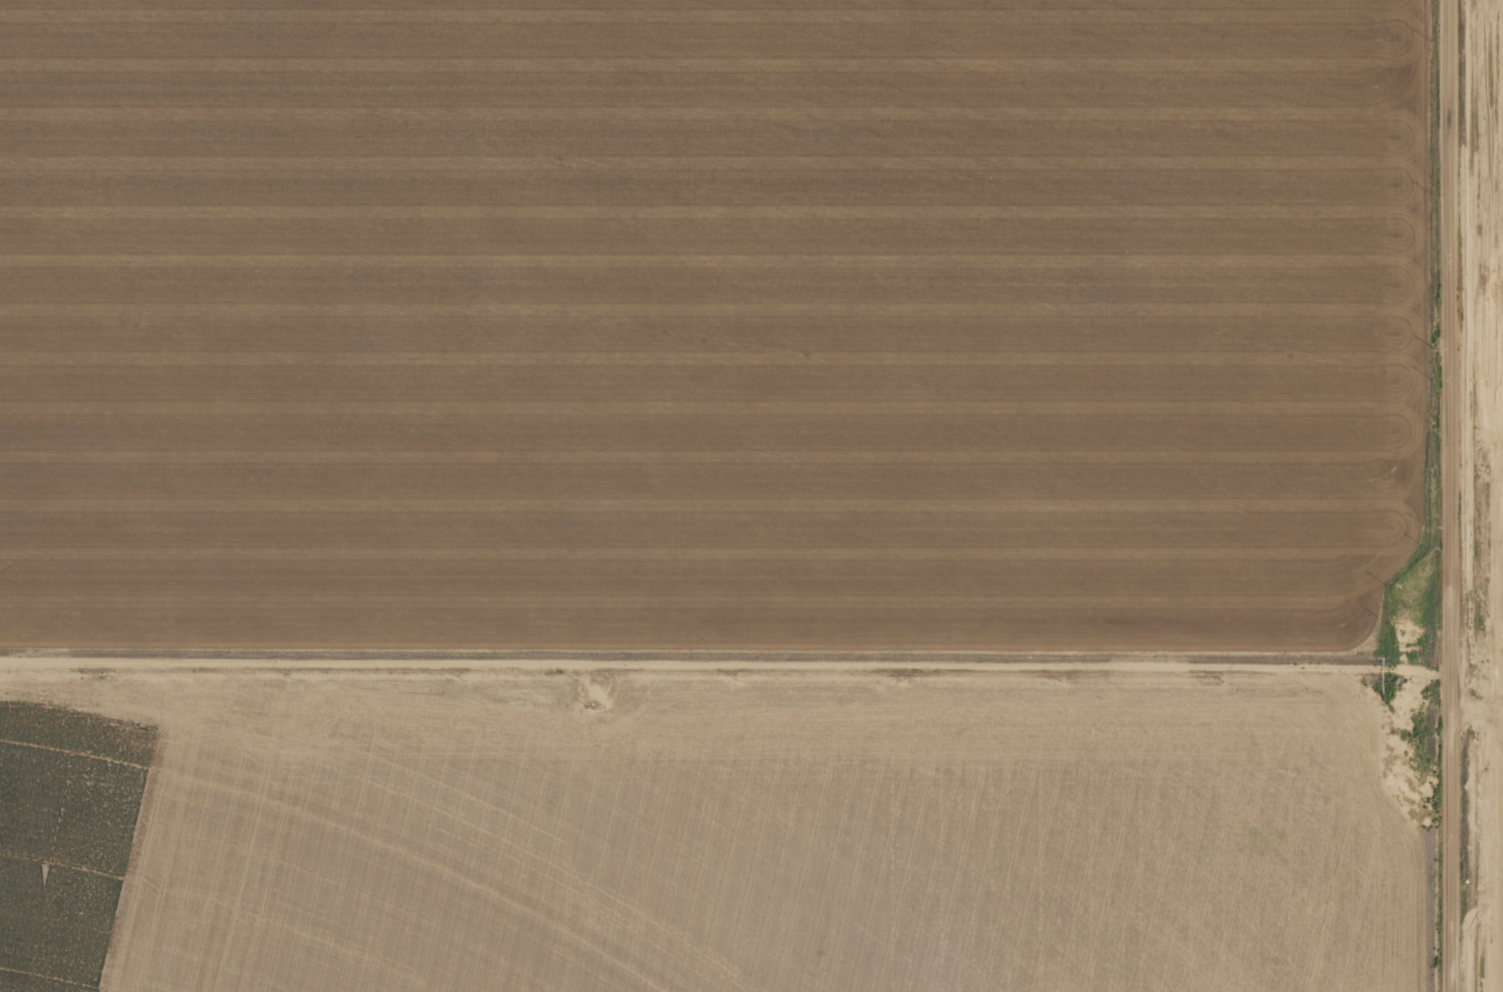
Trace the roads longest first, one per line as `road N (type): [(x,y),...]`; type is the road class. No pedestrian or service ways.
road 1 (residential): [(0,680),(1451,697)]
road 2 (trunk): [(1449,0),(1452,991)]

